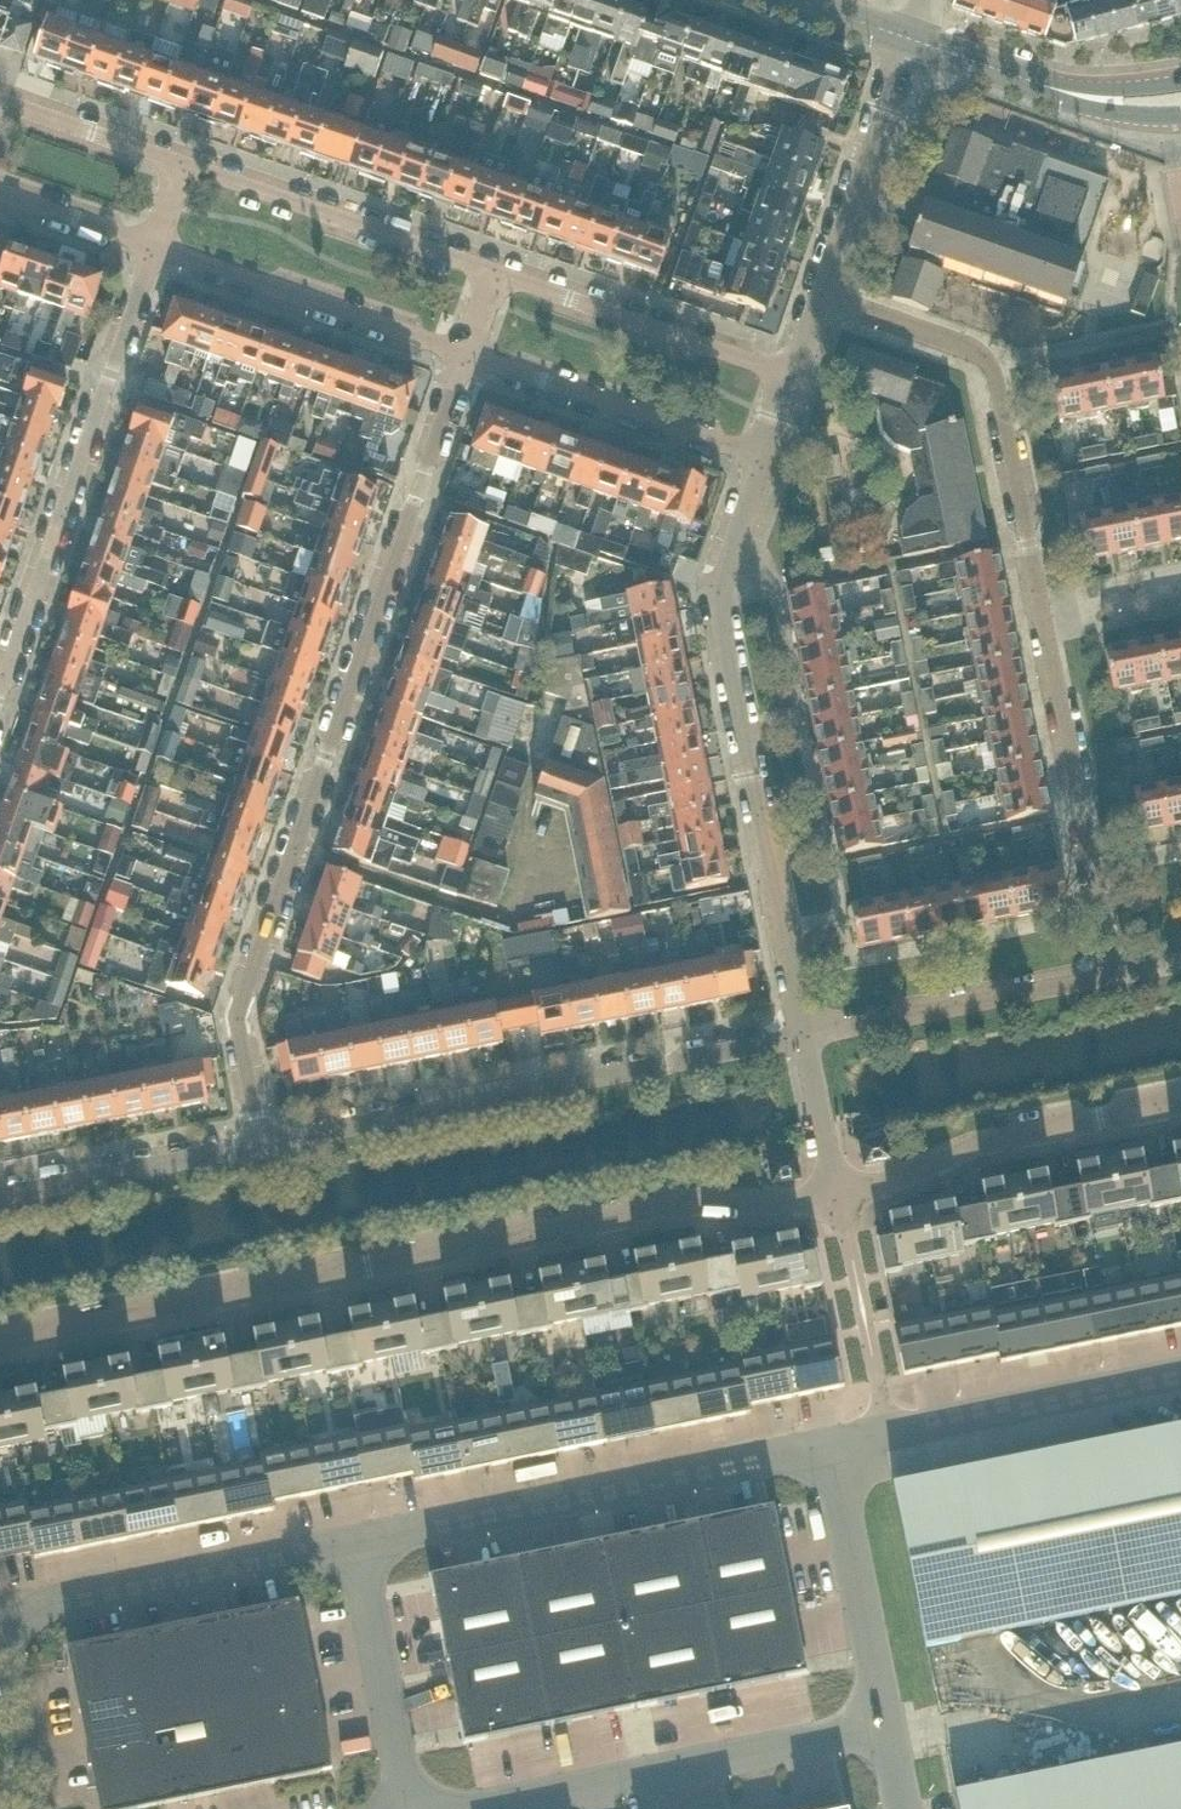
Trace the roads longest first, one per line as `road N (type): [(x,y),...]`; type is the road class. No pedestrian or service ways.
road 1 (residential): [(0,1336),(697,1199),(805,1205),(836,1193)]
road 2 (residential): [(267,1140),(242,997),(467,355)]
road 3 (residential): [(1104,868),(991,362),(828,298)]
road 4 (residential): [(807,1034),(723,596),(768,458)]
road 5 (residential): [(807,1034),(267,1140)]
road 6 (residential): [(835,1440),(348,1541)]
road 7 (residential): [(154,245),(0,711)]
road 8 (residential): [(1104,868),(1127,972),(807,1034)]
road 9 (residential): [(474,1808),(891,1724)]
road 10 (residential): [(836,1193),(883,1183),(974,1144),(1180,1102)]
road 11 (residential): [(348,1541),(2,1610)]
road 12 (residential): [(154,245),(467,355)]
road 13 (residential): [(496,274),(185,165)]
road 14 (residential): [(798,376),(496,274)]
road 15 (residential): [(467,355),(768,458)]
road 16 (residential): [(880,1432),(1180,1371)]
road 17 (residential): [(891,1724),(835,1440)]
road 18 (tertiary): [(910,39),(1065,94),(1135,103),(1180,97)]
road 19 (residential): [(403,1808),(348,1541)]
road 20 (residential): [(828,298),(910,39)]
road 21 (residential): [(267,1140),(0,1188)]
road 22 (residential): [(880,1432),(836,1193)]
road 23 (residential): [(2,1610),(41,1808)]
road 24 (residential): [(185,165),(0,98)]
road 25 (residential): [(0,192),(154,245)]
road 26 (residential): [(836,1193),(807,1034)]

